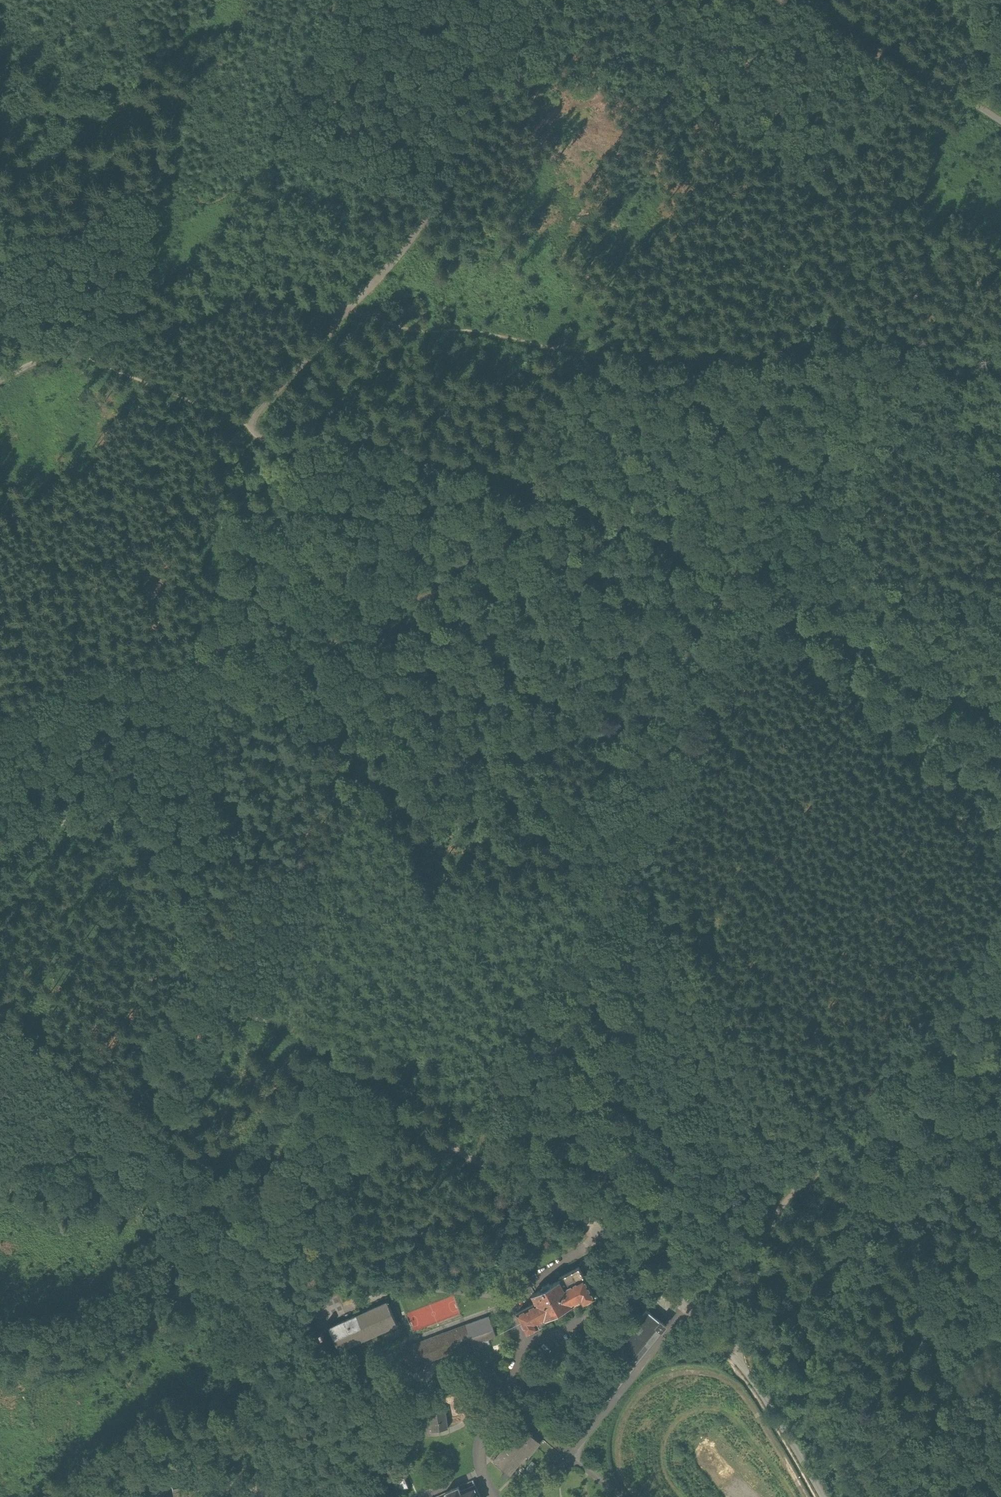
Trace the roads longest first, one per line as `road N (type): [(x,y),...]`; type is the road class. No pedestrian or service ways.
road 1 (track): [(0,740),(122,684),(237,699),(400,603),(523,578),(613,576),(733,633),(757,628)]
road 2 (track): [(347,311),(584,351),(710,360),(781,360),(871,334),(898,338),(944,364),(975,448),(1000,460)]
road 3 (track): [(0,842),(93,832),(137,848),(170,887),(194,967),(208,988),(228,1003),(334,1039),(444,1139)]
road 4 (track): [(757,628),(674,538),(654,527),(514,473),(377,441),(315,441)]
road 5 (track): [(784,1200),(889,1075),(956,1054),(1000,1052)]
road 6 (track): [(1000,705),(934,688),(840,630),(757,628)]
road 7 (track): [(590,1225),(583,1183),(485,1006)]
road 8 (track): [(444,1139),(602,1233)]
road 9 (track): [(784,1200),(755,1266),(733,1357)]
road 10 (track): [(138,324),(129,172)]
road 11 (track): [(252,428),(257,411),(347,311)]
road 12 (track): [(129,172),(151,82),(180,39)]

